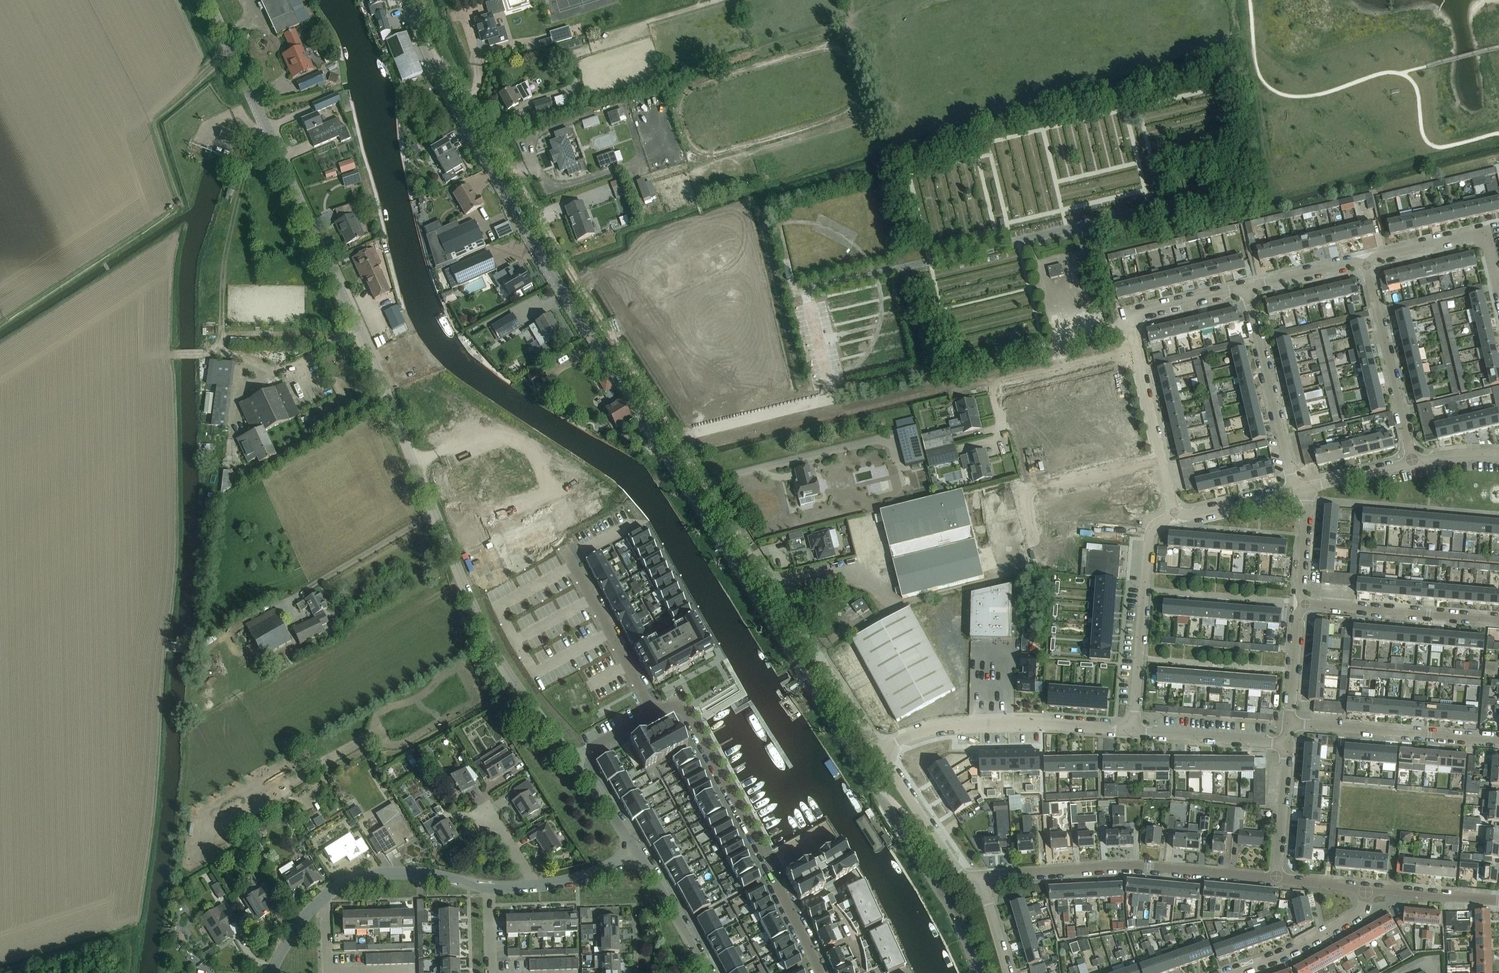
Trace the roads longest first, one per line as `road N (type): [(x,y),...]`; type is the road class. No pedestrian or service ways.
road 1 (unclassified): [(978,972),(952,910),(444,90),(407,0)]
road 2 (tertiary): [(572,760),(484,634),(208,0)]
road 3 (track): [(429,61),(456,80),(751,554)]
road 4 (residential): [(818,972),(678,701),(654,714)]
road 5 (residential): [(1175,517),(1132,327),(1143,311),(1246,286)]
road 6 (residential): [(1275,878),(1123,867),(983,876)]
road 7 (residential): [(1133,731),(957,725),(879,753)]
road 8 (residential): [(879,753),(751,554)]
road 9 (residential): [(1133,731),(1147,537),(1175,517)]
road 10 (residential): [(1412,463),(1368,258)]
road 11 (residential): [(1498,741),(1289,725)]
road 12 (residential): [(1293,488),(1246,286)]
road 13 (residential): [(1498,621),(1299,601)]
road 14 (residential): [(569,558),(654,714)]
road 15 (residential): [(325,899),(347,880),(392,873),(489,888)]
road 16 (residential): [(1368,888),(1361,913),(1285,955),(1231,972)]
road 17 (residential): [(1368,258),(1481,239),(1498,288)]
road 18 (residential): [(983,876),(961,871),(879,753)]
road 19 (residential): [(1287,744),(1133,731)]
road 20 (residential): [(489,888),(586,878),(634,849)]
road 21 (tertiary): [(707,972),(634,849)]
road 22 (residential): [(1275,878),(1287,744)]
road 23 (residential): [(1498,900),(1368,888)]
road 24 (residential): [(1246,286),(1368,258)]
road 25 (residential): [(1289,725),(1299,601)]
road 26 (residential): [(1175,517),(1293,488)]

